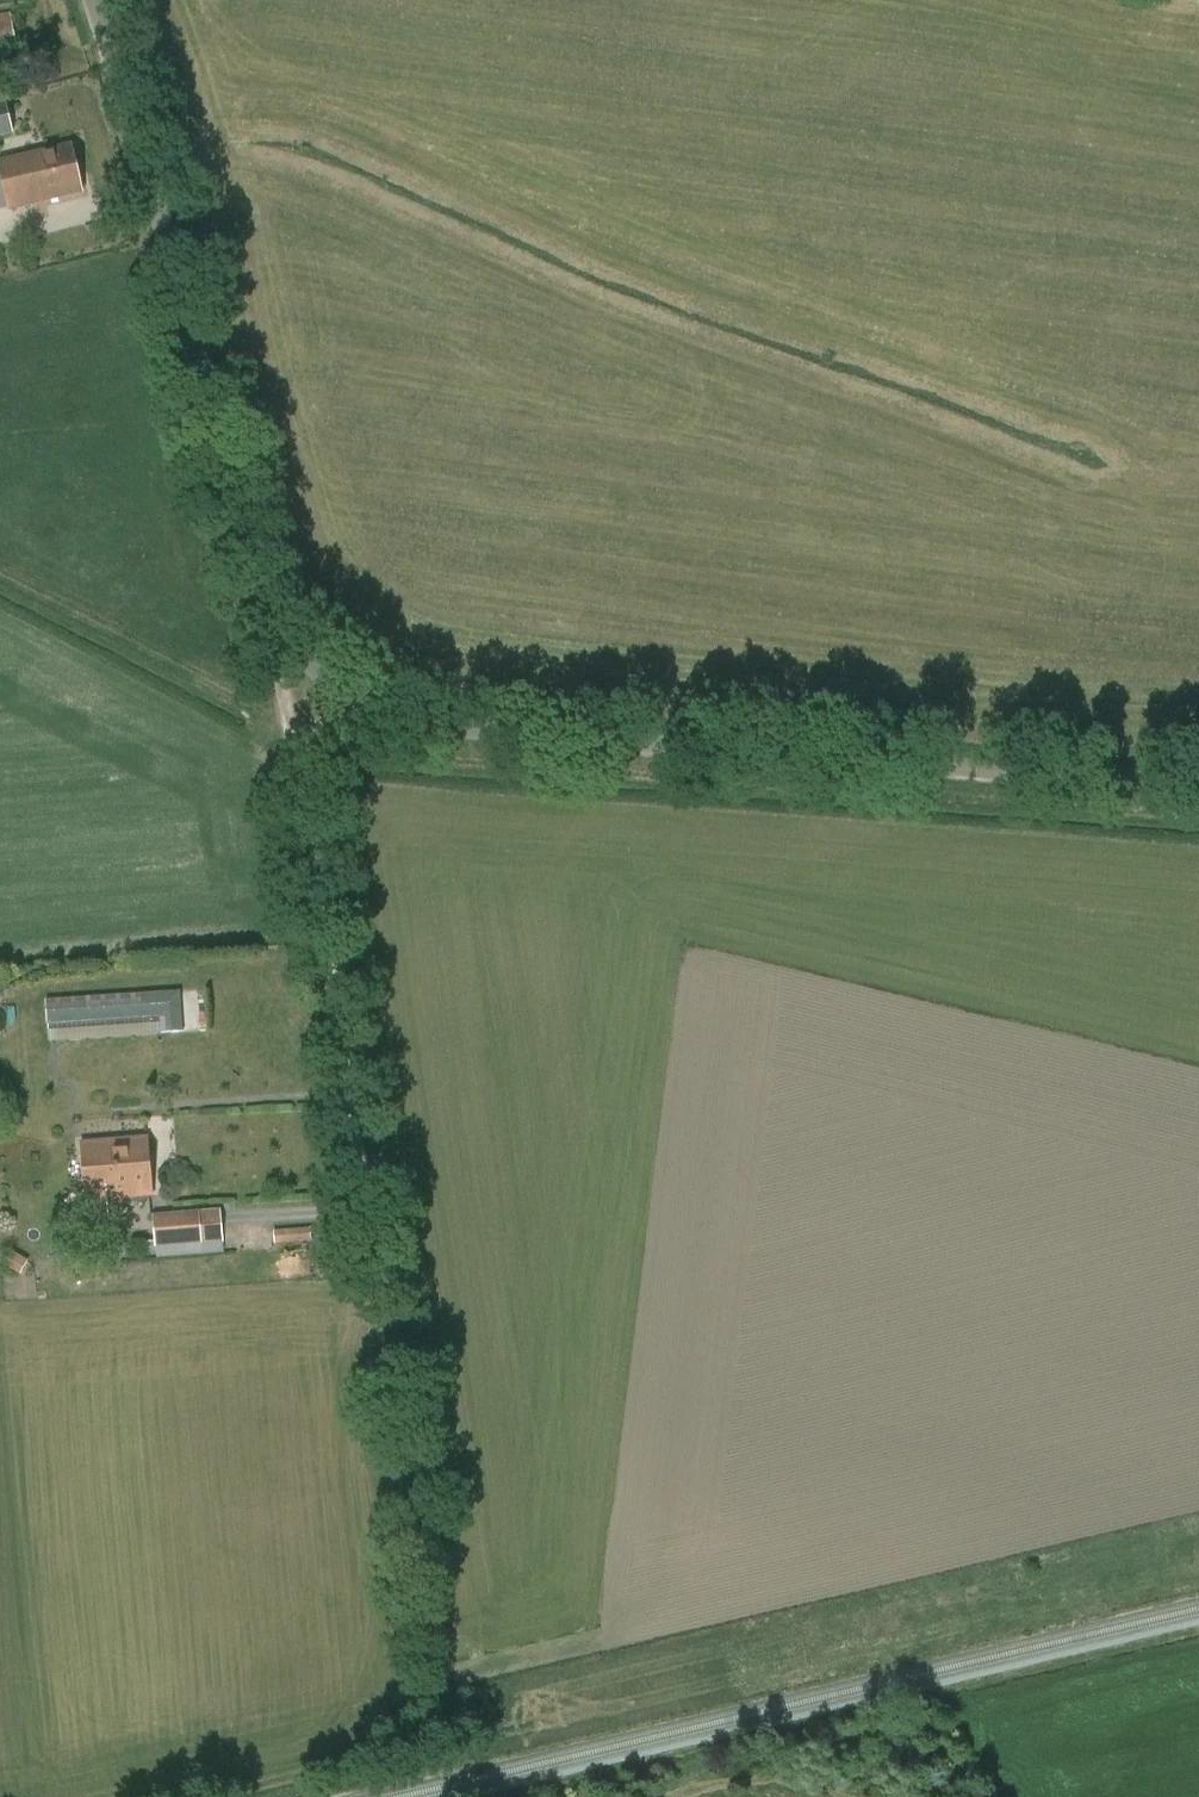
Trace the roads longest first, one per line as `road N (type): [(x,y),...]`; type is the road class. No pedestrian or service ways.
road 1 (unclassified): [(1198,767),(710,740),(349,709),(293,684),(249,616),(79,0)]

